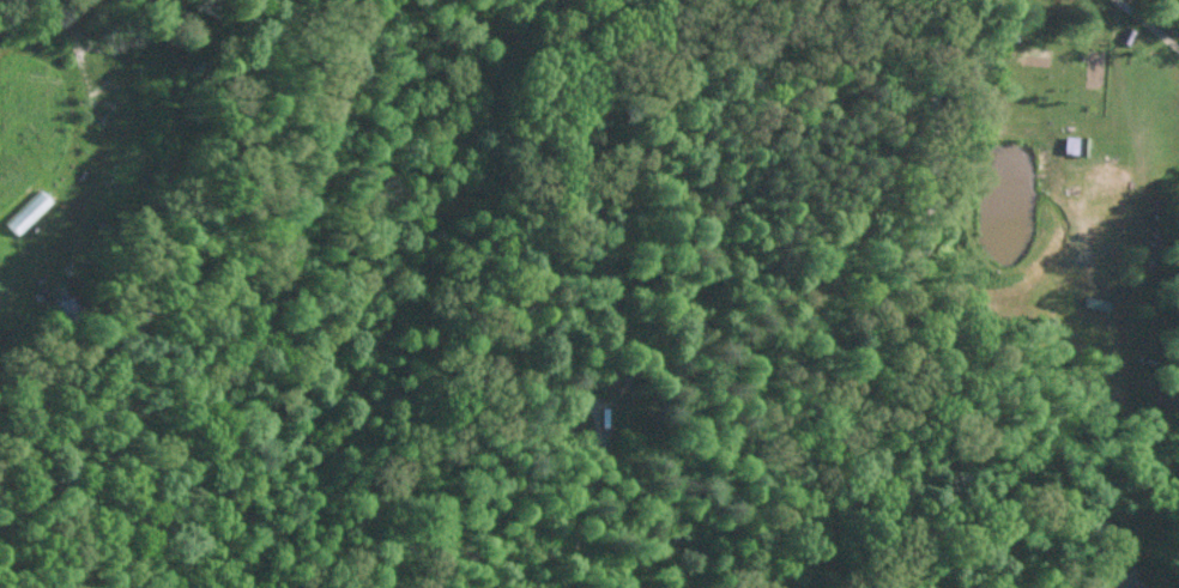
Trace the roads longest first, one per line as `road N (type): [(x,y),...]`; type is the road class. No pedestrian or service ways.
road 1 (residential): [(744,587),(780,486),(932,253),(952,0)]

